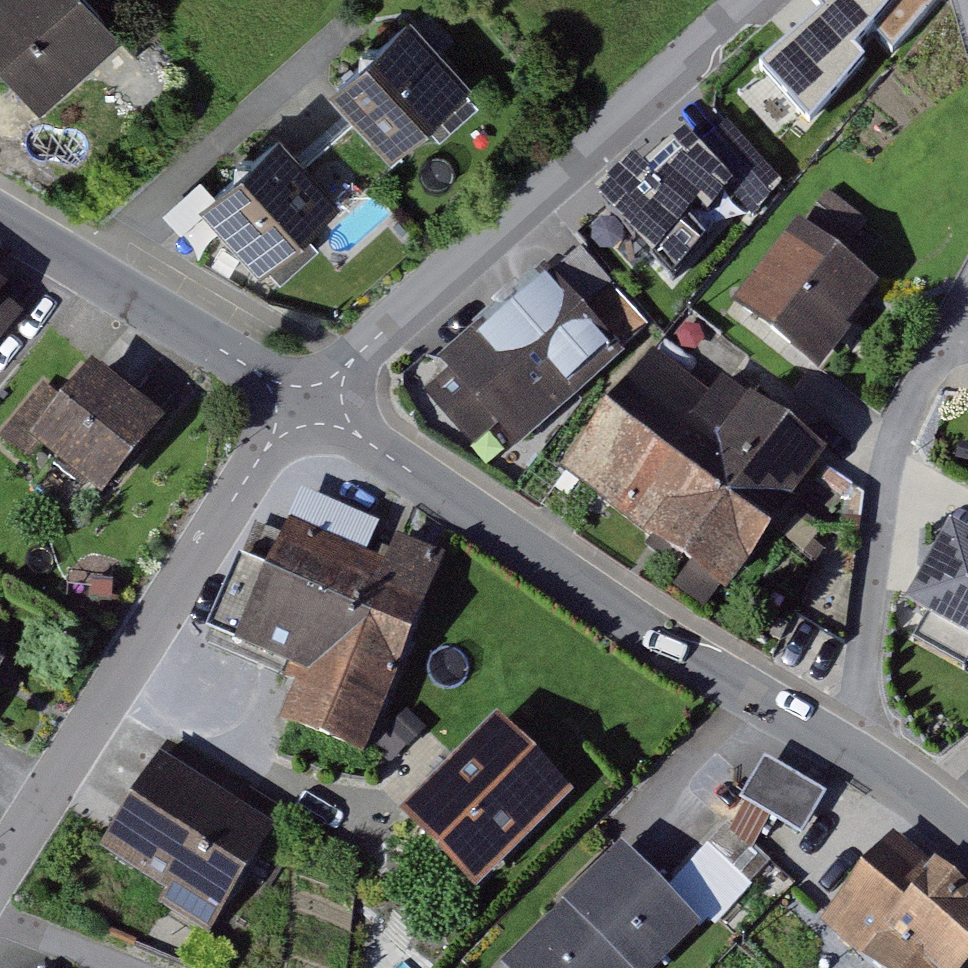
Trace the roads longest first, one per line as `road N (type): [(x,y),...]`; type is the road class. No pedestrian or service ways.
road 1 (residential): [(967,830),(906,781),(304,401)]
road 2 (residential): [(767,0),(304,401)]
road 3 (residential): [(304,401),(0,867)]
road 4 (residential): [(304,401),(0,222)]

